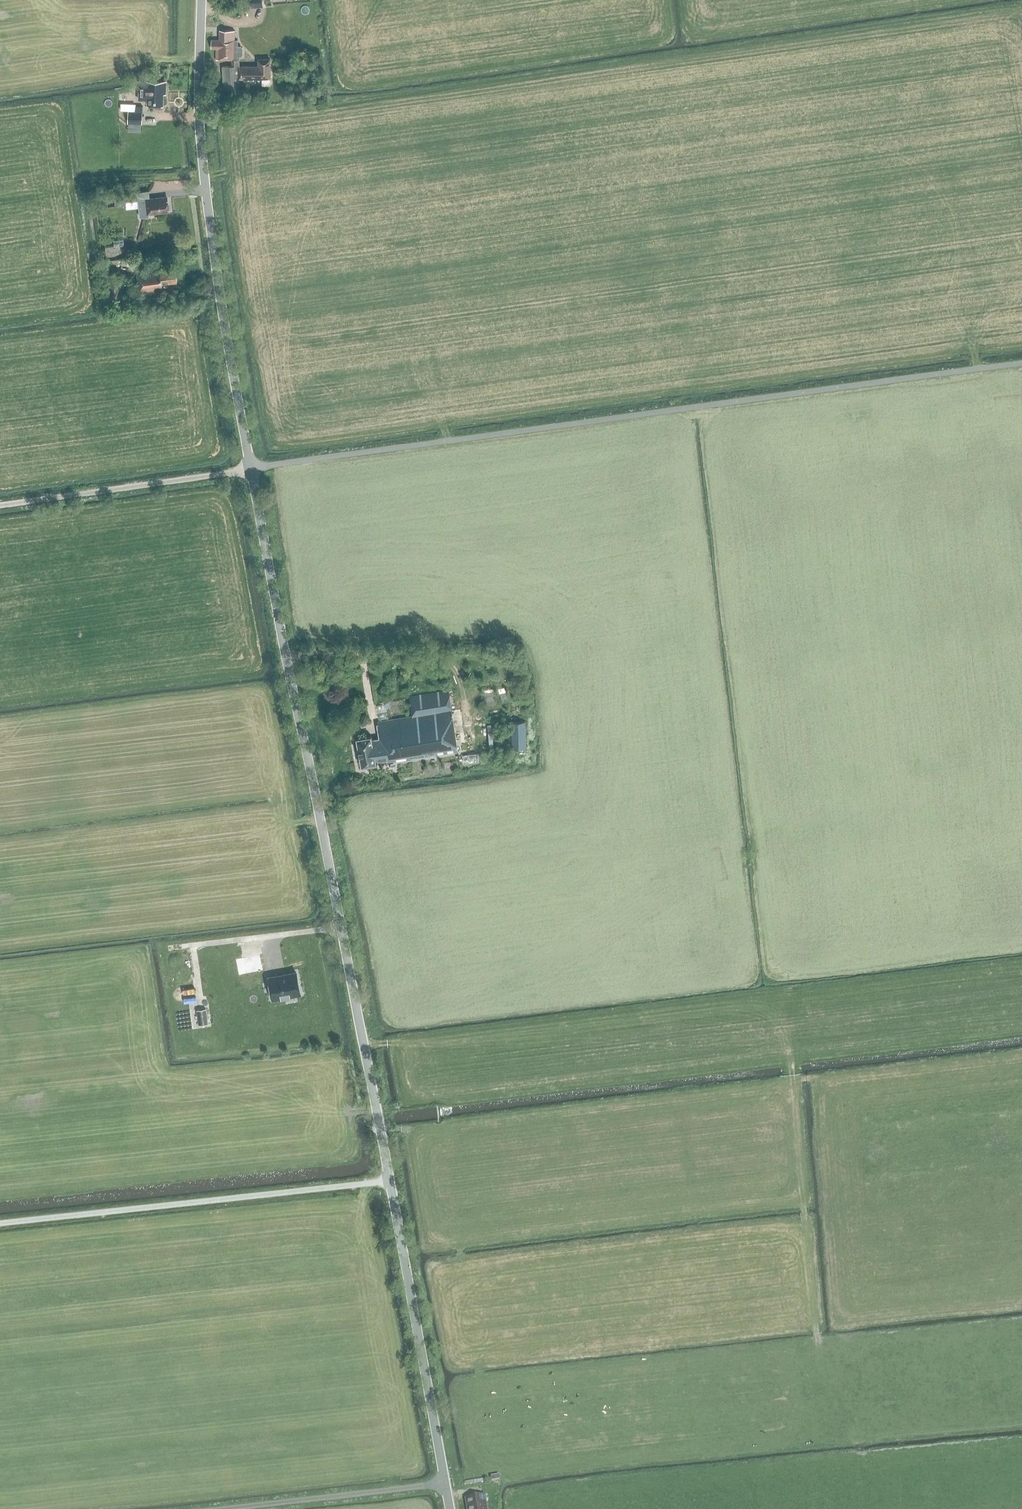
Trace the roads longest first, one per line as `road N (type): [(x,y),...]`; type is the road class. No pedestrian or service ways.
road 1 (unclassified): [(250,468),(1021,362)]
road 2 (unclassified): [(389,1181),(250,468)]
road 3 (unclassified): [(250,468),(199,160),(202,0)]
road 4 (unclassified): [(0,1223),(389,1181)]
road 5 (unclassified): [(451,1508),(389,1181)]

